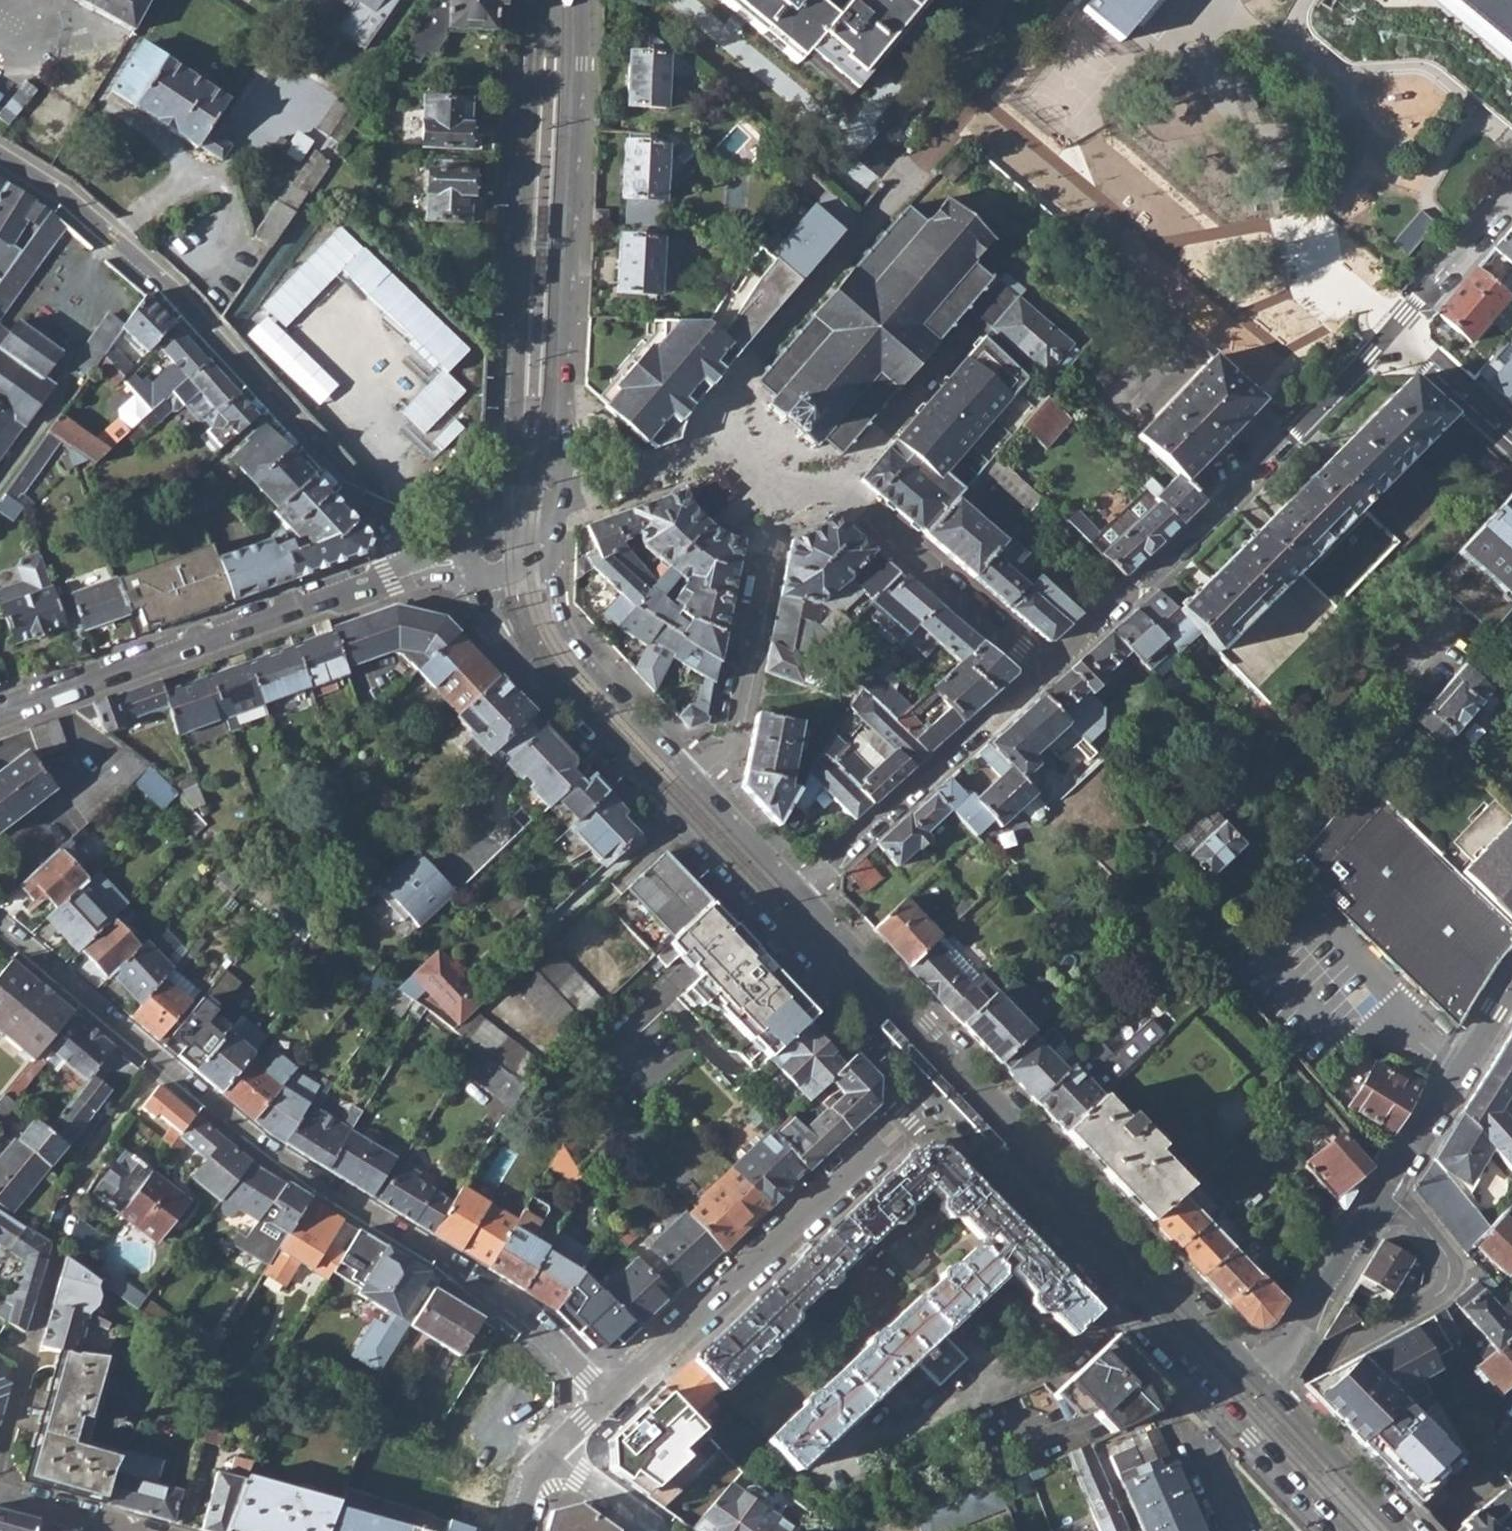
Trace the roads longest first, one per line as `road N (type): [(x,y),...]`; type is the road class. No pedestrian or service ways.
road 1 (tertiary): [(1259,1373),(799,887)]
road 2 (tertiary): [(928,1093),(1344,1530)]
road 3 (residential): [(0,156),(56,190),(157,278),(423,567)]
road 4 (residential): [(606,1401),(505,1302),(266,1152),(159,1063)]
road 5 (tertiary): [(556,511),(567,435),(582,0)]
road 6 (tertiary): [(526,0),(502,398),(487,491)]
road 7 (residential): [(1045,669),(1391,334)]
road 8 (residential): [(423,567),(0,715)]
road 9 (residential): [(928,1093),(606,1401)]
road 10 (residential): [(1382,1189),(1437,1243),(1448,1267),(1443,1289),(1294,1374),(1213,1461)]
road 11 (tertiary): [(674,825),(928,1093)]
road 12 (residential): [(726,443),(733,387),(917,167)]
road 13 (residential): [(1045,669),(799,887)]
road 14 (tertiary): [(487,584),(488,610),(516,662),(674,825)]
road 15 (residential): [(776,490),(728,733),(700,779)]
road 16 (tertiary): [(700,779),(586,660),(559,612),(553,568)]
road 17 (residential): [(846,496),(1045,669)]
road 18 (residential): [(1511,983),(1382,1189)]
road 19 (residential): [(674,825),(498,984)]
road 20 (residential): [(1382,1189),(1294,1339),(1259,1373)]
road 21 (tertiary): [(1409,1530),(1259,1373)]
road 22 (residential): [(159,1063),(0,929)]
road 23 (residential): [(57,1254),(0,1452)]
road 24 (residential): [(969,331),(829,482)]
road 25 (residential): [(60,1232),(104,1134),(159,1063)]
road 26 (residential): [(1511,195),(1391,334)]
road 27 (residential): [(559,517),(726,443)]
road 28 (residential): [(1391,334),(1511,447)]
road 29 (tertiary): [(799,887),(700,779)]
road 30 (residential): [(0,1488),(22,1503),(119,1530)]
road 31 (residential): [(555,1451),(654,1530)]
road 32 (residential): [(1426,1530),(1462,1509),(1511,1446)]

